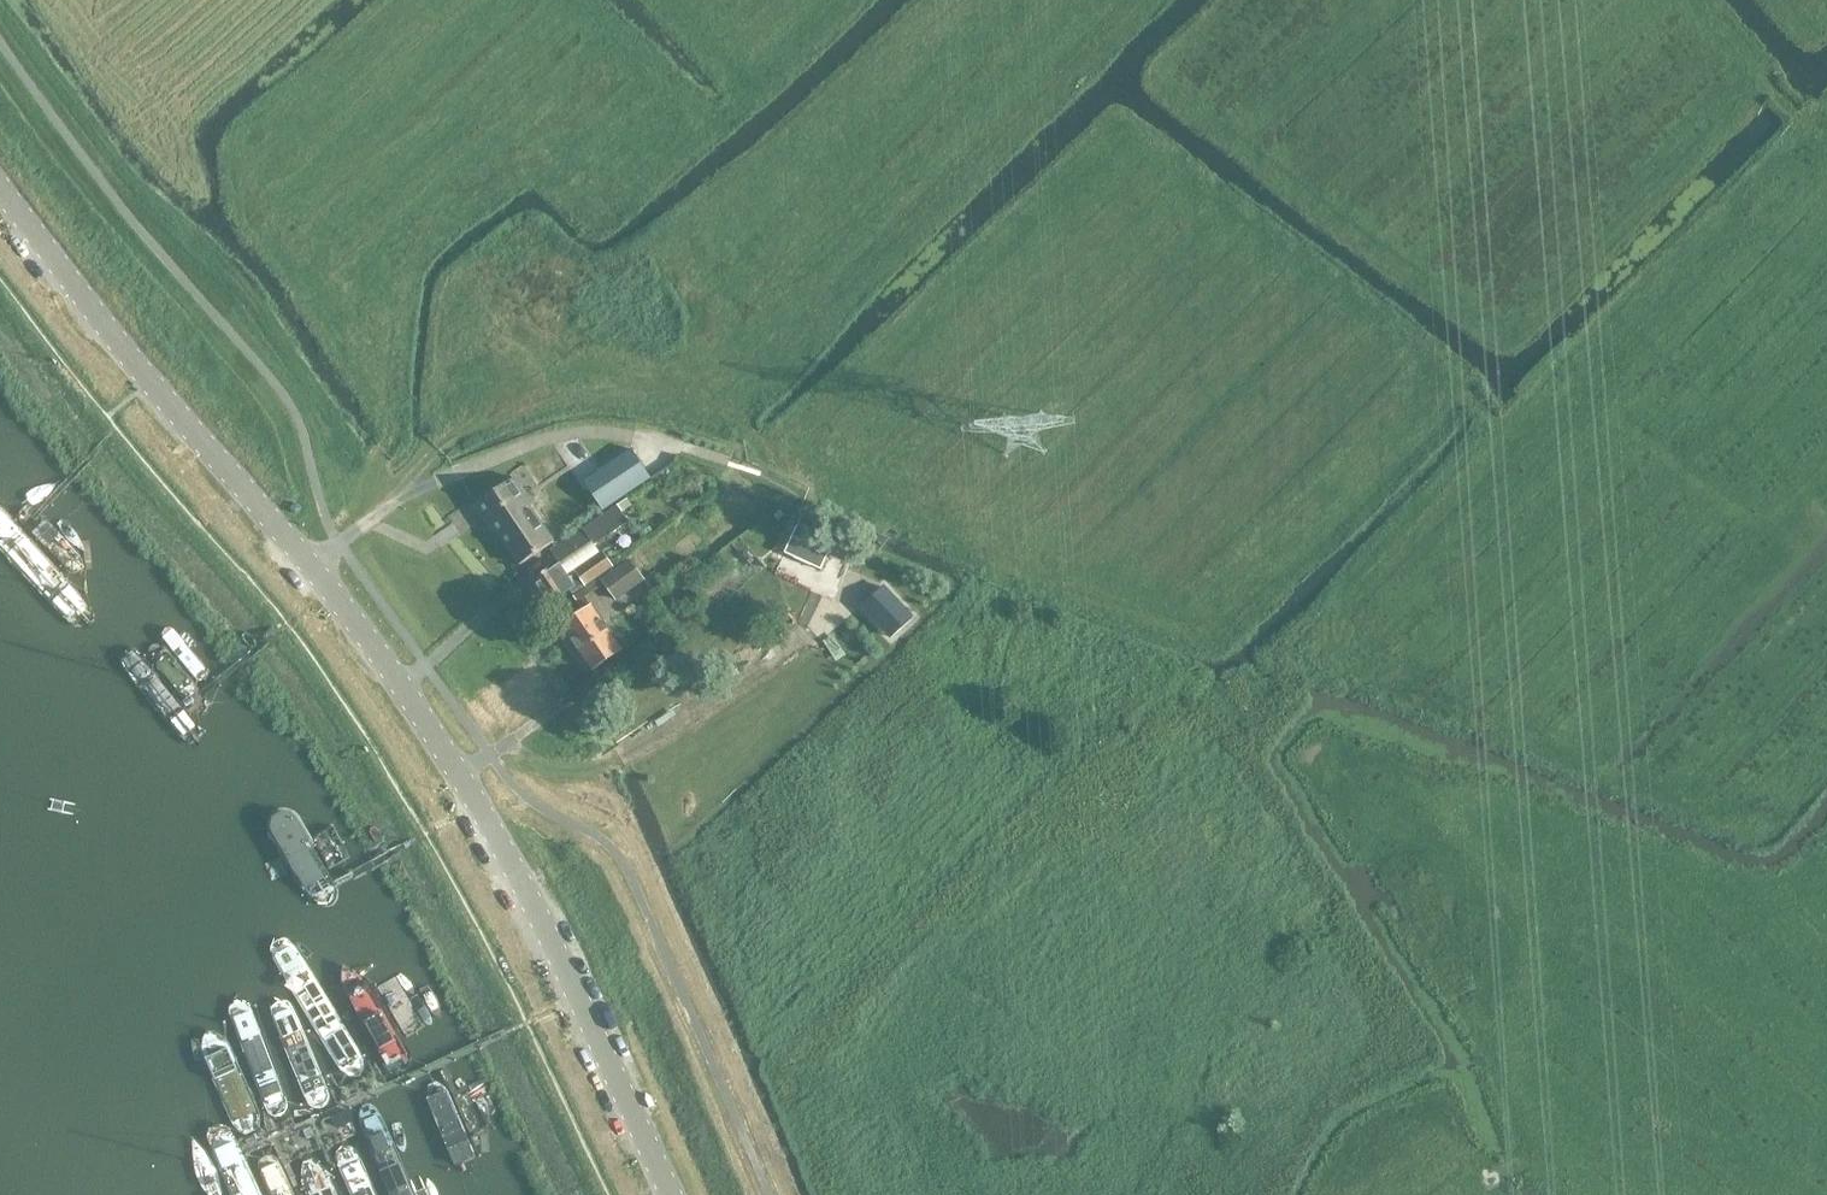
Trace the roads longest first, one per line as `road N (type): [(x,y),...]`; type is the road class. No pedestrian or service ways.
road 1 (unclassified): [(670,1194),(494,833),(401,684),(0,191)]
road 2 (track): [(654,393),(718,415),(901,515),(1181,619),(1232,601),(1442,408),(1474,405),(1514,434)]
road 3 (track): [(397,501),(414,470),(462,433),(558,398),(696,386),(767,356),(1140,0)]
road 4 (track): [(359,529),(355,512),(385,430),(380,307),(406,252),(510,173),(533,172),(584,196),(624,186),(737,105),(845,0)]
road 5 (track): [(1514,434),(1826,129)]
road 6 (track): [(1514,434),(1320,643),(1267,717)]
road 7 (track): [(1561,388),(1670,443),(1712,502),(1733,517),(1782,512),(1826,467)]
road 8 (track): [(1490,1194),(1498,1173),(1522,1157),(1560,1140),(1590,1139),(1616,1145),(1688,1194)]
road 9 (track): [(1819,136),(1690,0)]

